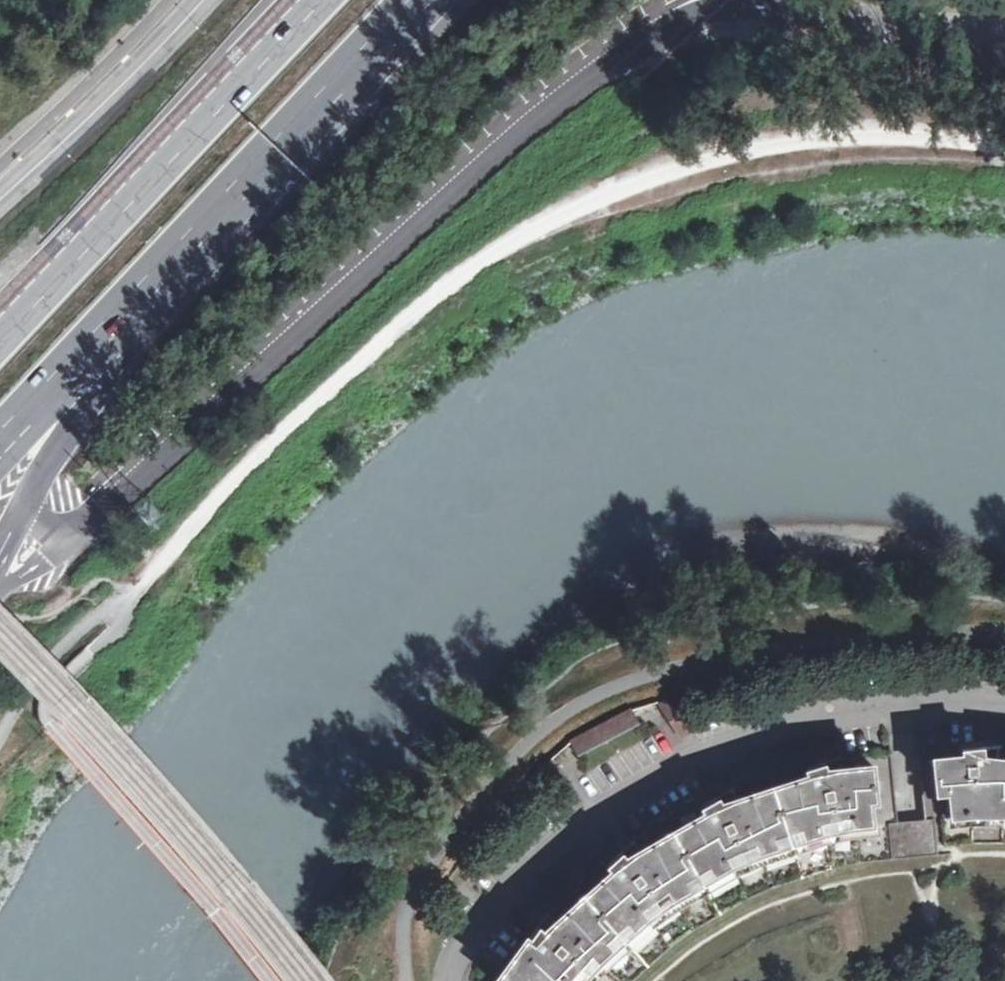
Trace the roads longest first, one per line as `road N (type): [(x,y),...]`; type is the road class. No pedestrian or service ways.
road 1 (residential): [(451,980),(452,968),(530,868),(637,786),(788,723),(906,705),(1004,706)]
road 2 (primary): [(313,0),(0,330)]
road 3 (primary): [(29,499),(64,435),(274,156)]
road 4 (primary): [(0,444),(274,156)]
road 5 (tertiary): [(0,198),(190,0)]
road 6 (primary): [(274,156),(420,0)]

